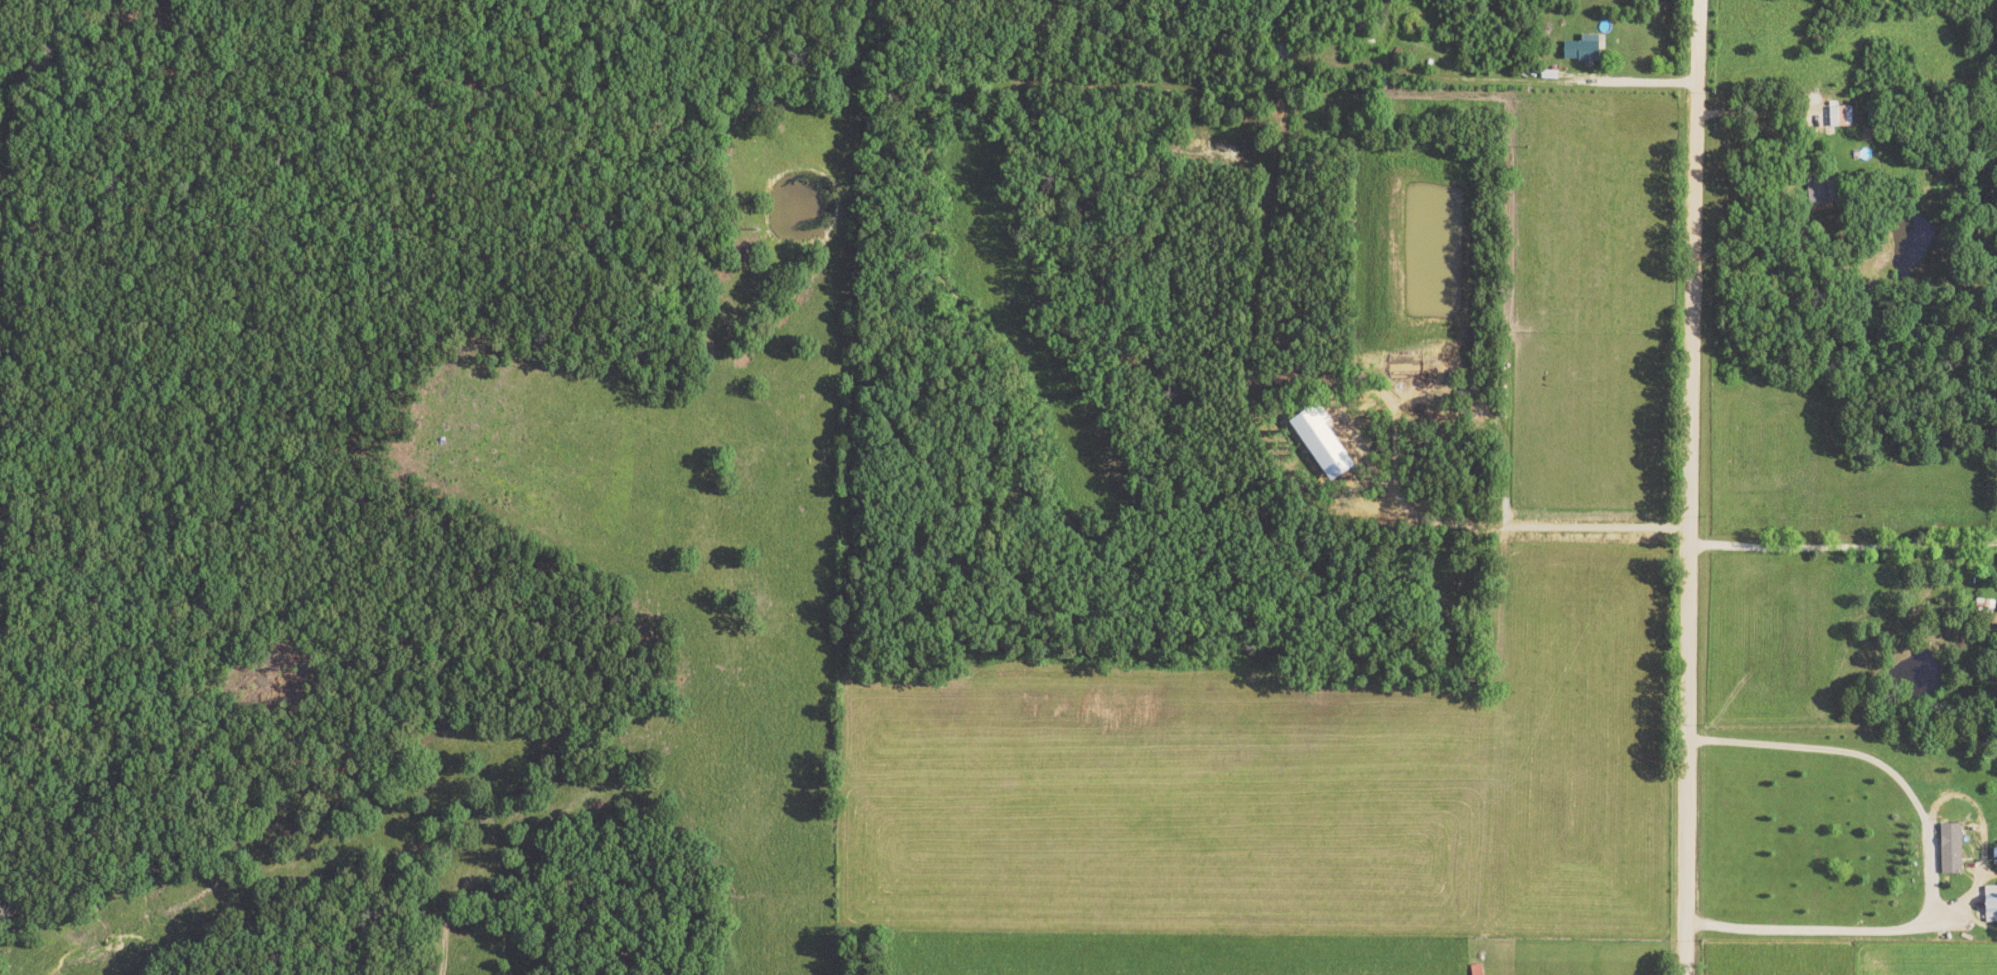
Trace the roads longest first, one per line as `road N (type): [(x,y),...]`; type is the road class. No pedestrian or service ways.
road 1 (residential): [(1678,974),(1694,0)]

